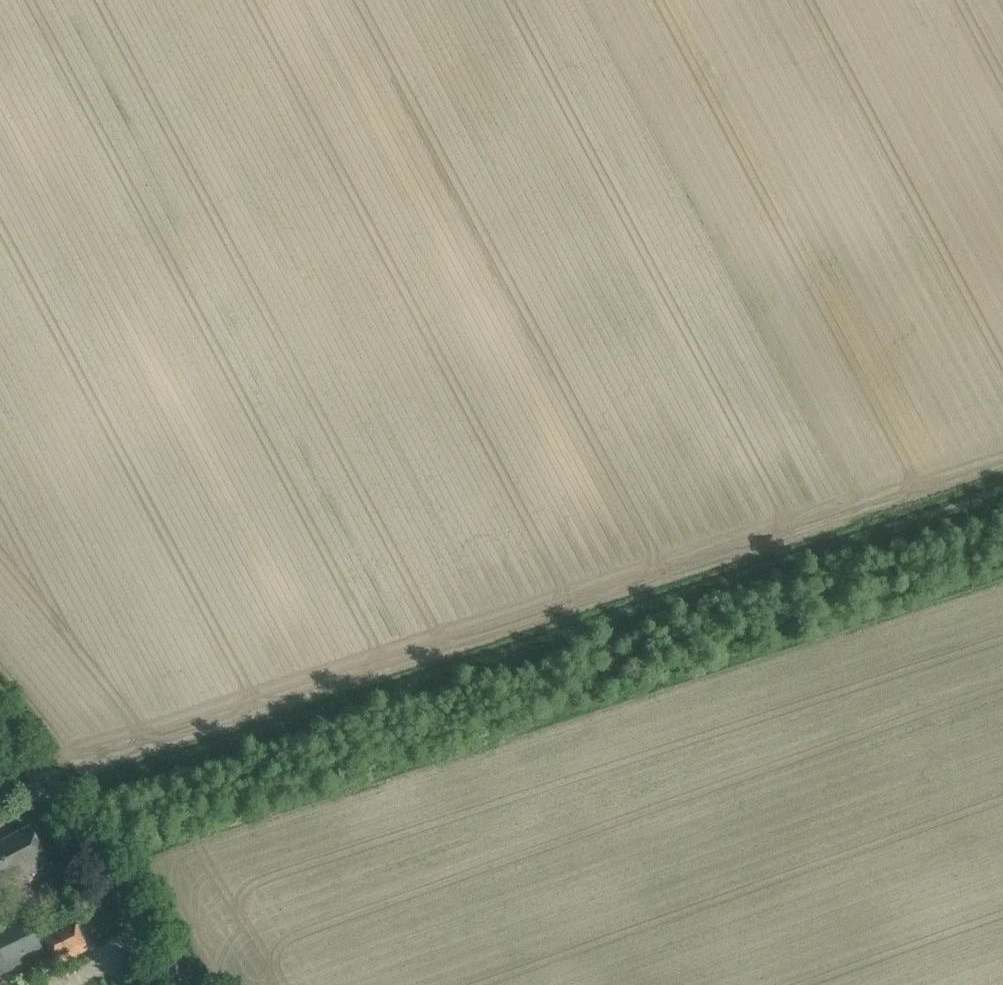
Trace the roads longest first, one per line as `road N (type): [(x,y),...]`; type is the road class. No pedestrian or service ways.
road 1 (unclassified): [(181,984),(0,729)]

